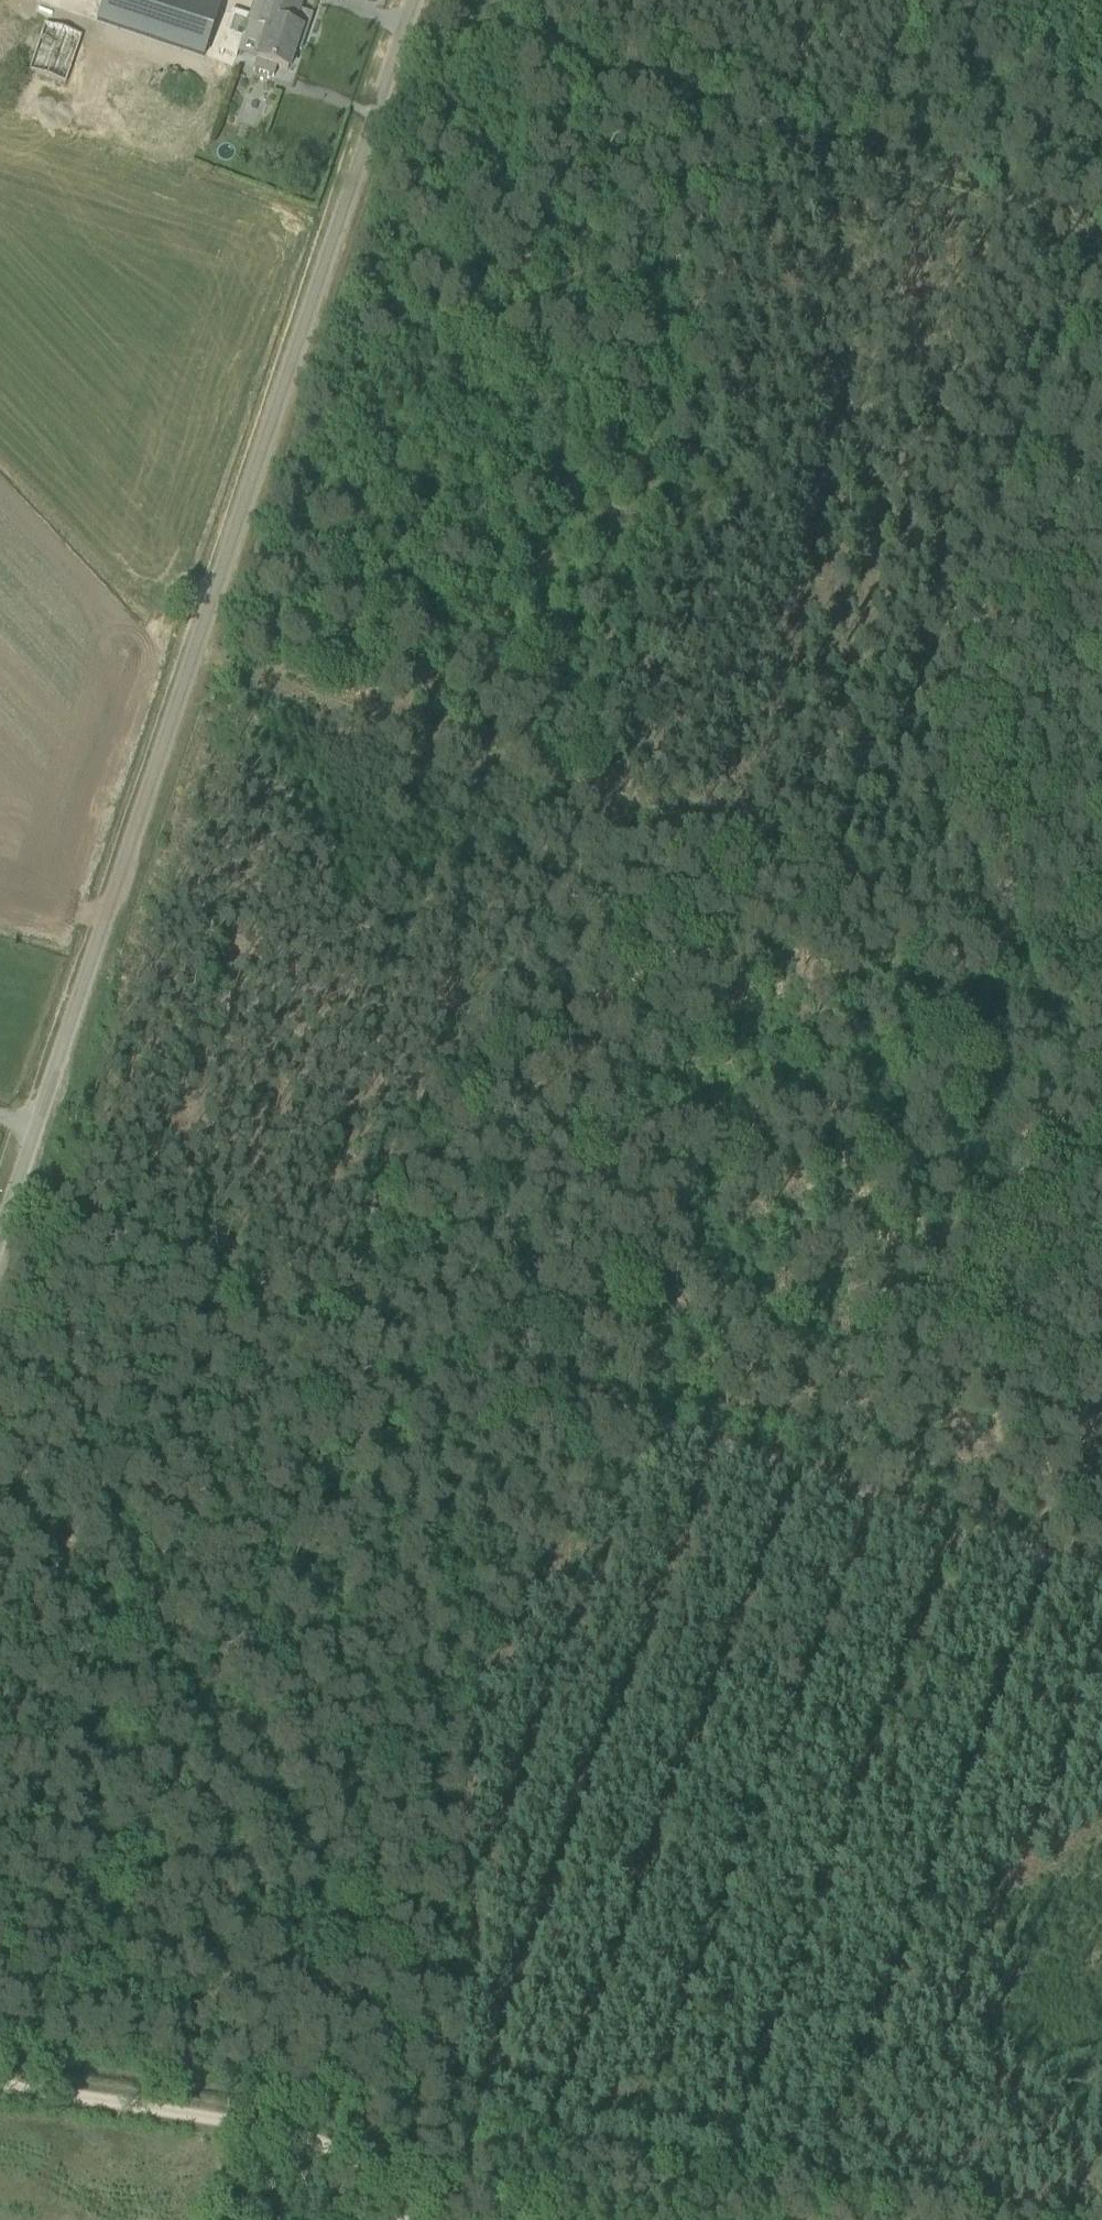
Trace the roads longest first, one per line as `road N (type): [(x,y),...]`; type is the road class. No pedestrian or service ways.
road 1 (residential): [(9,1203),(412,0)]
road 2 (track): [(355,1317),(1101,1577)]
road 3 (track): [(411,3),(933,180)]
road 4 (track): [(9,1203),(355,1317)]

